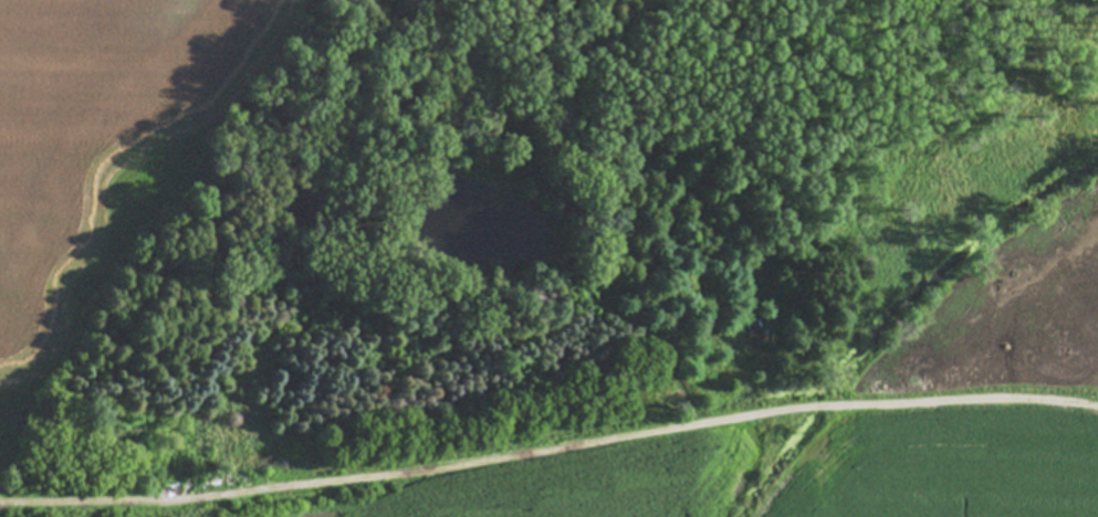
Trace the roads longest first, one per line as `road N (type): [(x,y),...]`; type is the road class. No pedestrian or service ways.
road 1 (track): [(1097,393),(756,411),(159,504),(0,506)]

